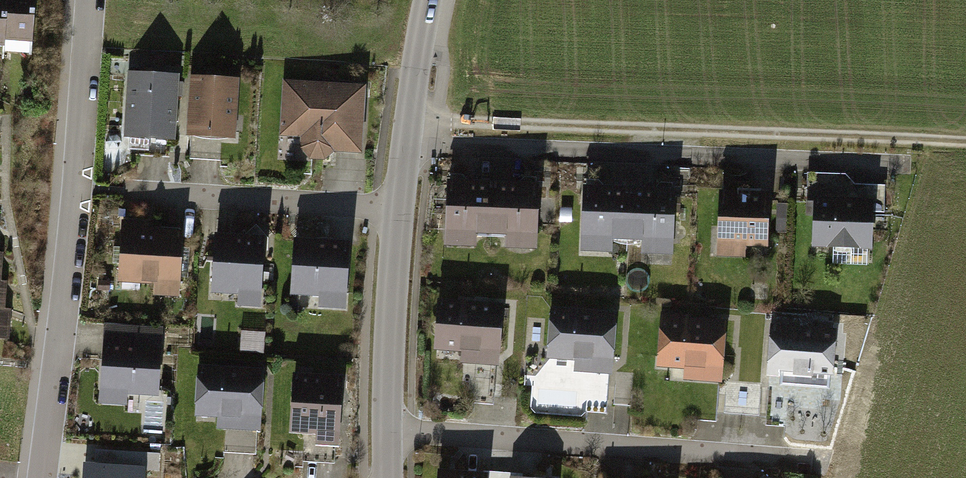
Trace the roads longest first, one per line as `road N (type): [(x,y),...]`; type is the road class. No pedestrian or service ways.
road 1 (track): [(413,125),(965,145)]
road 2 (residential): [(410,152),(920,171)]
road 3 (residential): [(94,0),(44,477)]
road 4 (residential): [(395,434),(810,463)]
road 5 (residential): [(405,212),(126,198)]
road 6 (tertiary): [(395,434),(405,212)]
road 7 (tertiary): [(410,152),(432,0)]

